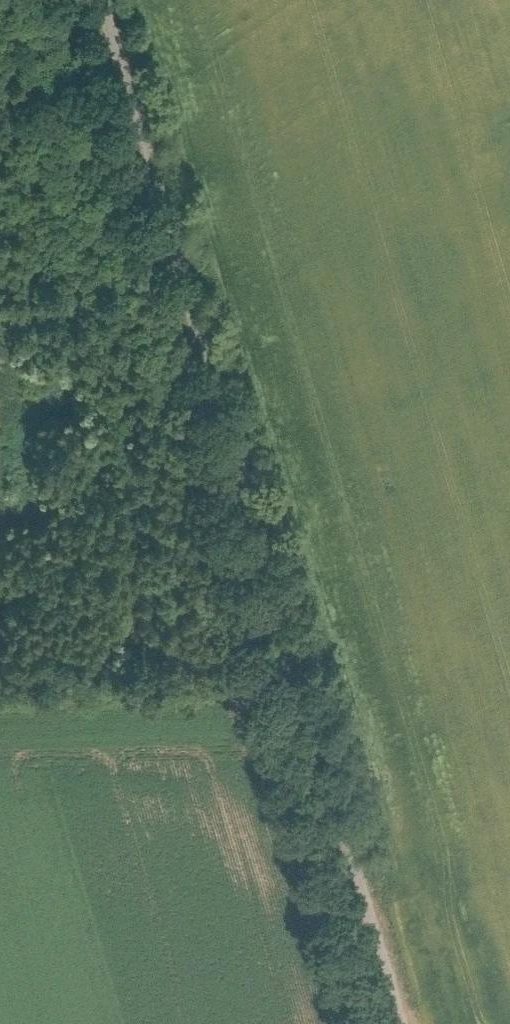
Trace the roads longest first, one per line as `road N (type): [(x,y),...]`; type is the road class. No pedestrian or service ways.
road 1 (unclassified): [(389,1023),(85,0)]

